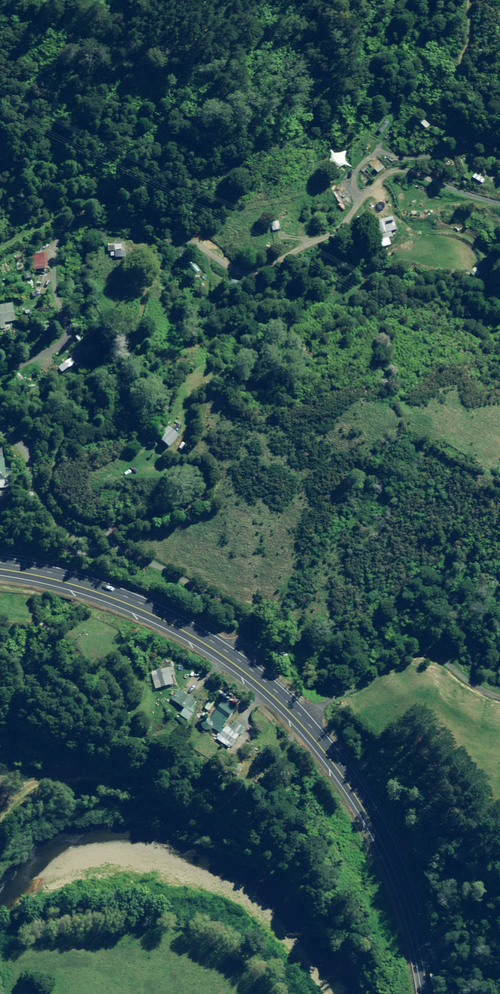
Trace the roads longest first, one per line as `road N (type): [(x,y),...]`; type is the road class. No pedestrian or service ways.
road 1 (trunk): [(427,993),(415,927),(380,838),(300,723),(185,631),(99,593),(0,569)]
road 2 (track): [(499,145),(390,162),(342,180),(293,250),(248,271),(223,267),(104,196),(75,206),(48,260),(55,298),(73,331)]
road 3 (track): [(82,0),(96,21),(212,75),(229,59),(233,30),(257,11),(352,9),(360,0)]
road 4 (track): [(499,691),(433,651),(411,651),(393,655),(300,723)]
road 5 (track): [(481,0),(463,74),(499,107)]

